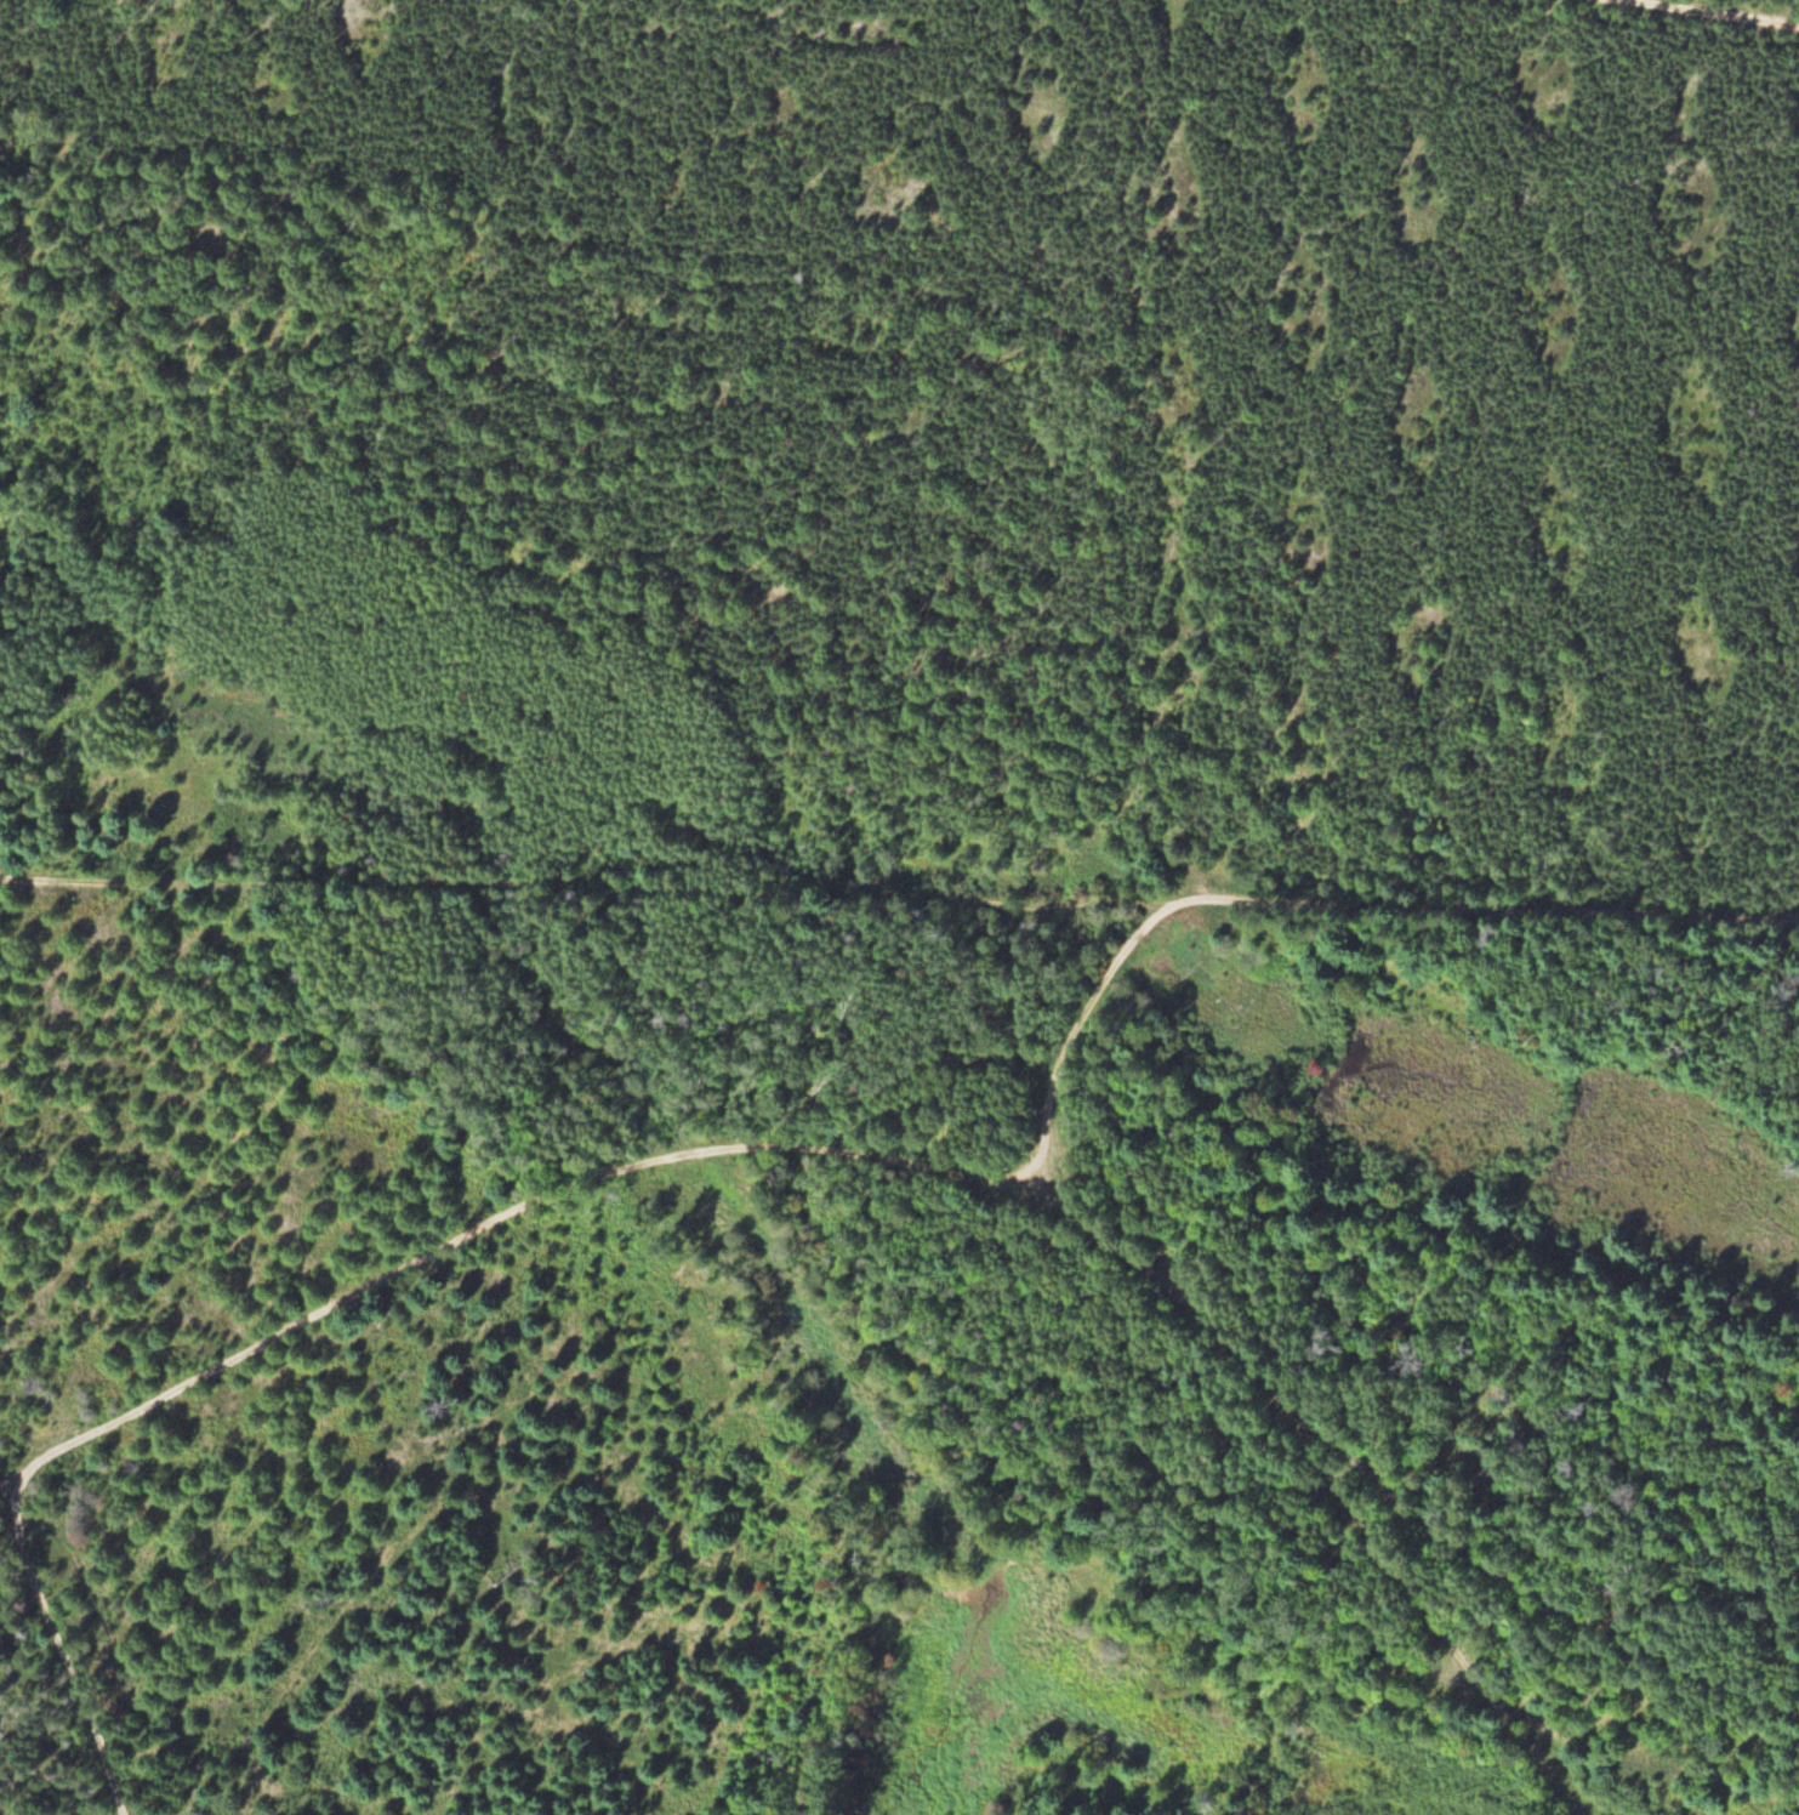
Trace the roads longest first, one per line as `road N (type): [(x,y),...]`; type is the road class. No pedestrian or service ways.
road 1 (track): [(1591,1814),(1326,1446),(1182,1268),(1029,1188),(916,1157),(773,1147),(648,1157),(522,1214),(0,1490)]
road 2 (residential): [(0,870),(1798,911)]
road 3 (track): [(16,1483),(63,1643),(129,1814)]
road 4 (track): [(1014,1184),(1032,1160),(1047,1075),(1150,897)]

